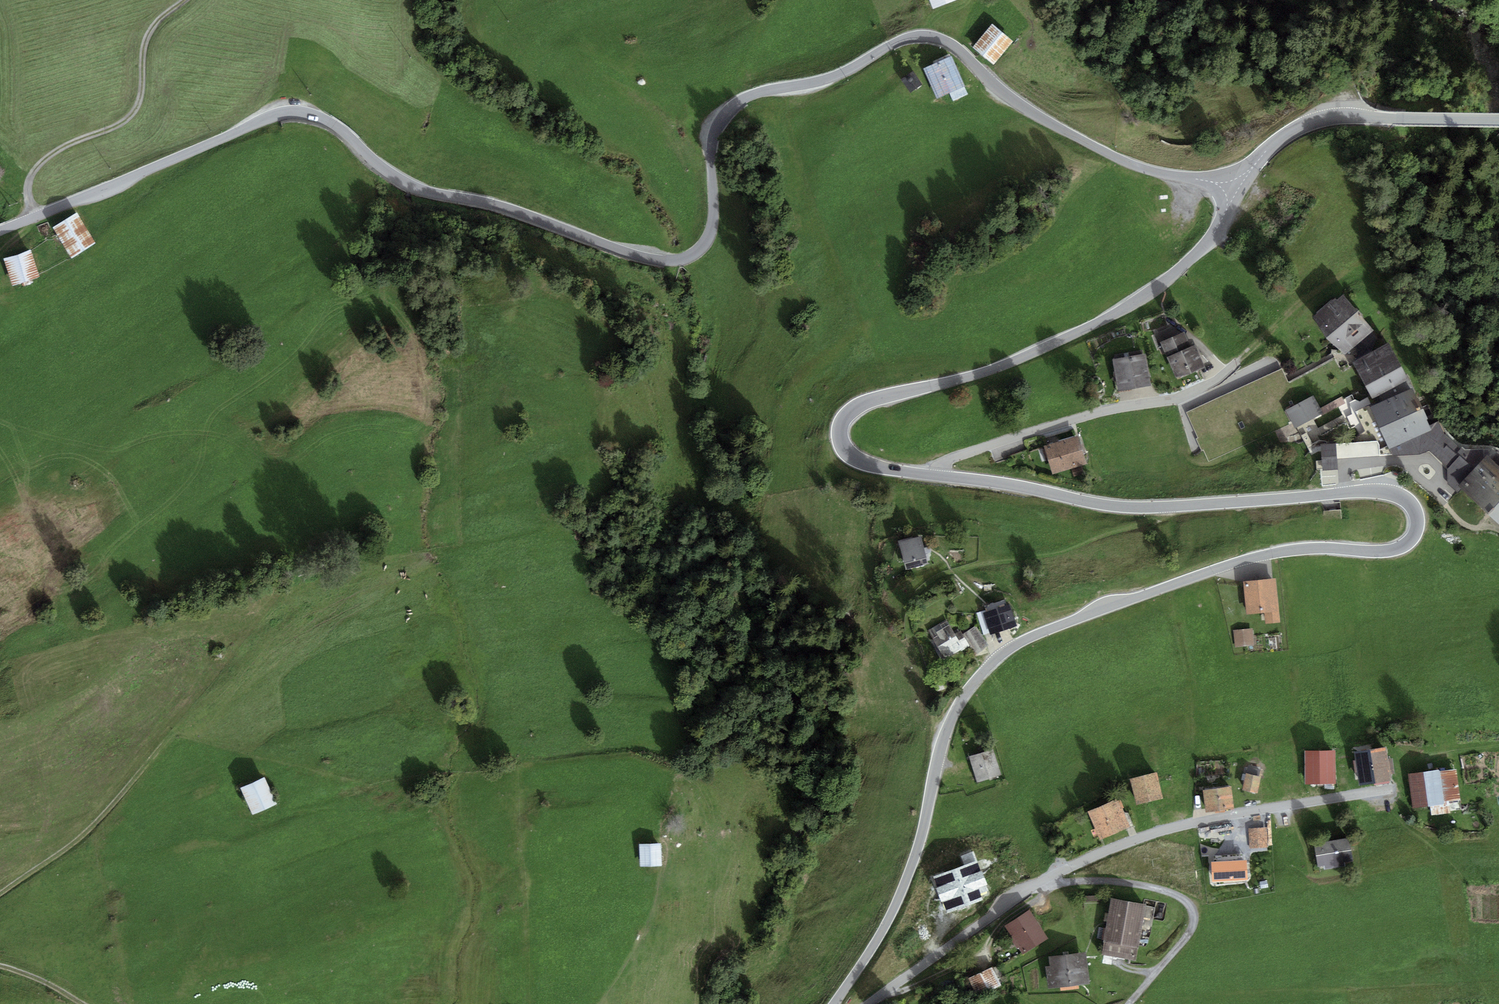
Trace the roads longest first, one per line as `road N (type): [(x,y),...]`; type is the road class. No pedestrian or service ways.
road 1 (tertiary): [(834,1003),(901,895),(952,718),(976,679),(1007,650),(1242,561),(1307,548),(1389,550),(1415,533),(1414,506),(1386,492),(1115,506),(867,464),(844,448),(840,428),(862,403),(995,369),(1136,305),(1204,244),(1240,184)]
road 2 (tertiary): [(1240,184),(1116,157),(1008,96),(945,39),(918,34),(840,74),(757,93),(723,114),(711,142),(709,236),(676,260),(411,186),(334,126),(298,113),(0,232)]
road 3 (residential): [(1394,796),(1184,825),(1095,855),(1032,889),(872,1003)]
road 4 (track): [(935,475),(957,455),(1198,393),(1236,366)]
road 5 (track): [(38,218),(29,178),(46,161),(133,118),(146,40),(184,0)]
road 6 (tertiary): [(1240,184),(1277,140),(1310,121),(1498,119)]
road 7 (track): [(1052,877),(1128,883),(1174,893),(1190,906),(1190,932),(1129,1003)]
road 8 (track): [(0,895),(98,827),(171,740)]

